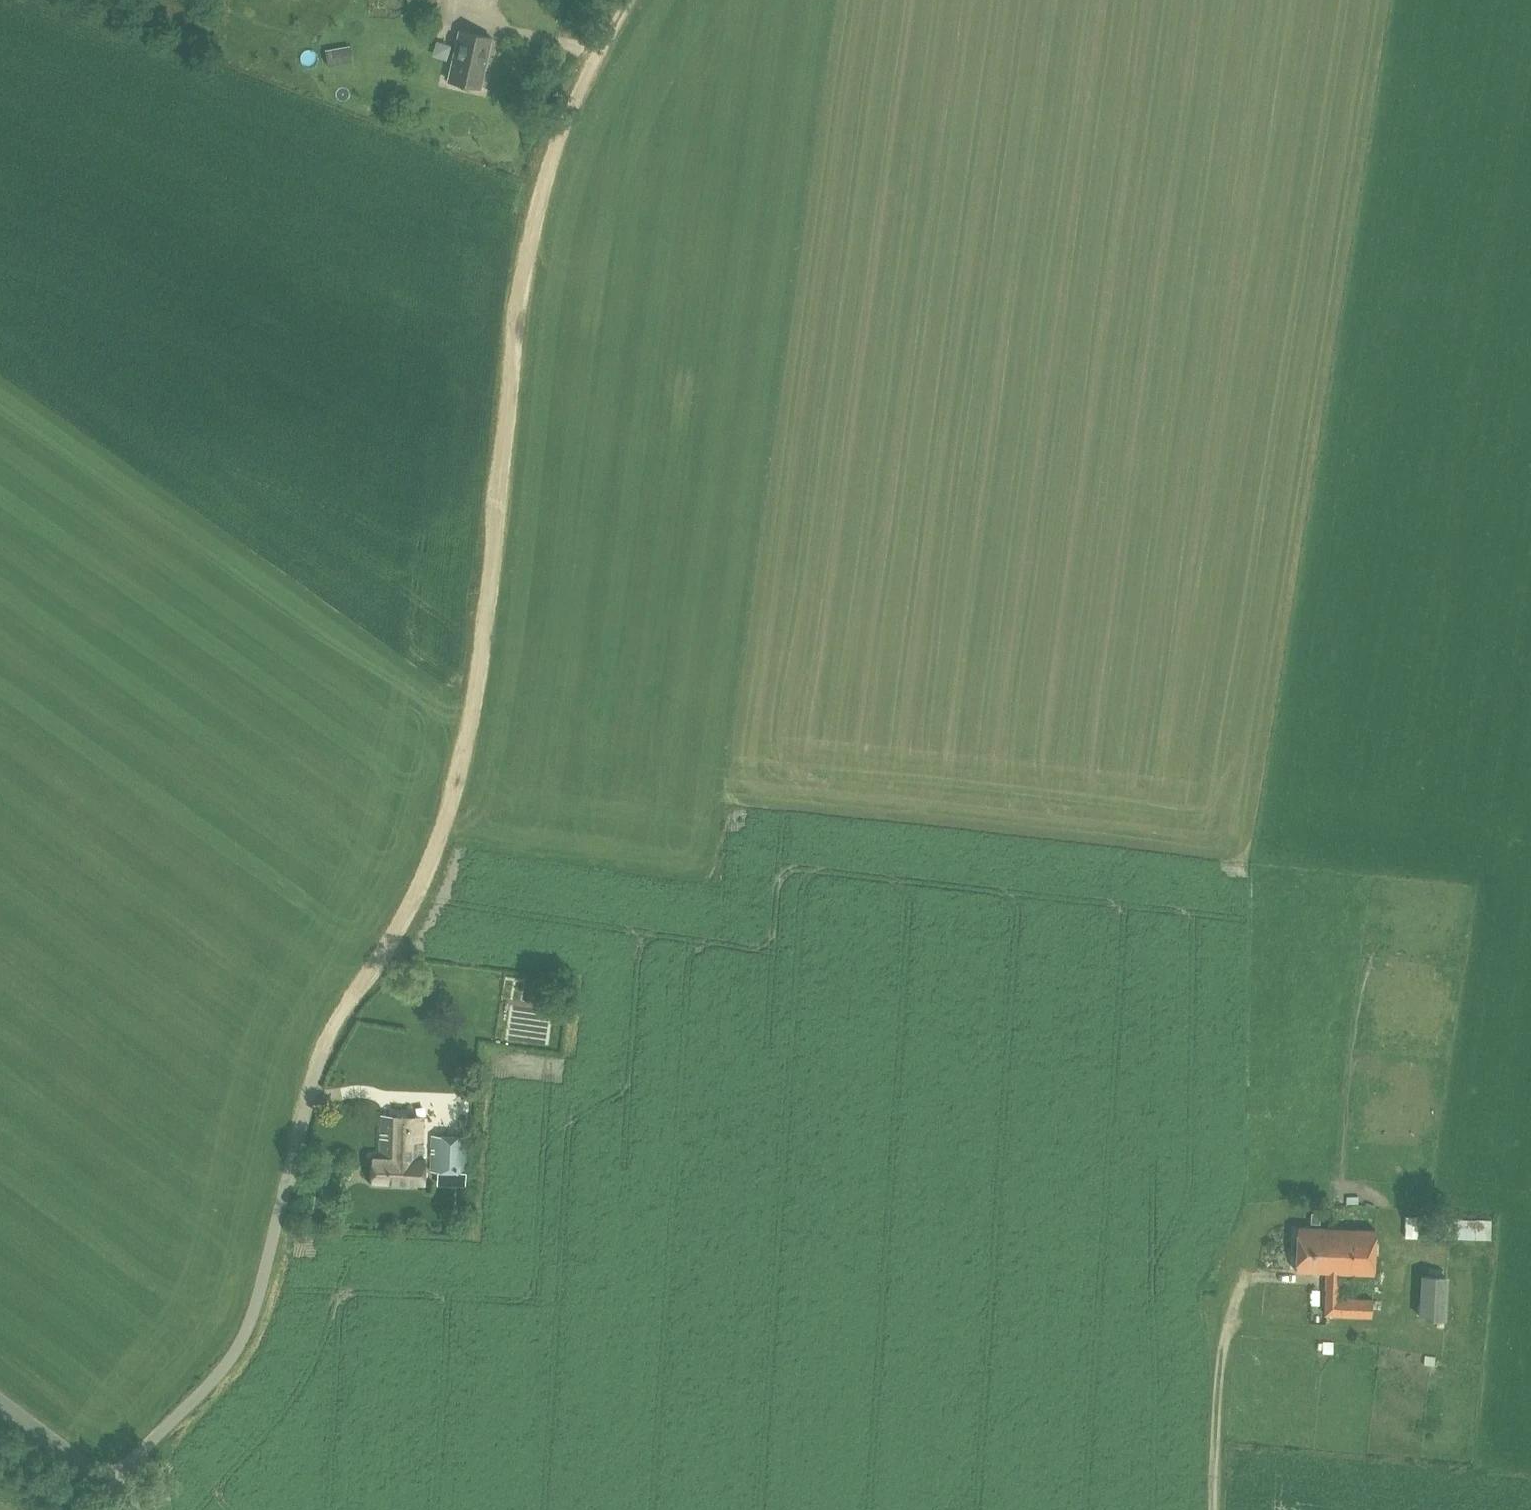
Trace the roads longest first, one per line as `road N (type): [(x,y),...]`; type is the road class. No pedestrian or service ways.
road 1 (track): [(111,1485),(235,1349),(264,1279),(322,1053),(403,933),(445,842),(474,691),(527,242),(546,158),(625,0)]
road 2 (tertiary): [(132,1509),(111,1485),(0,1403)]

